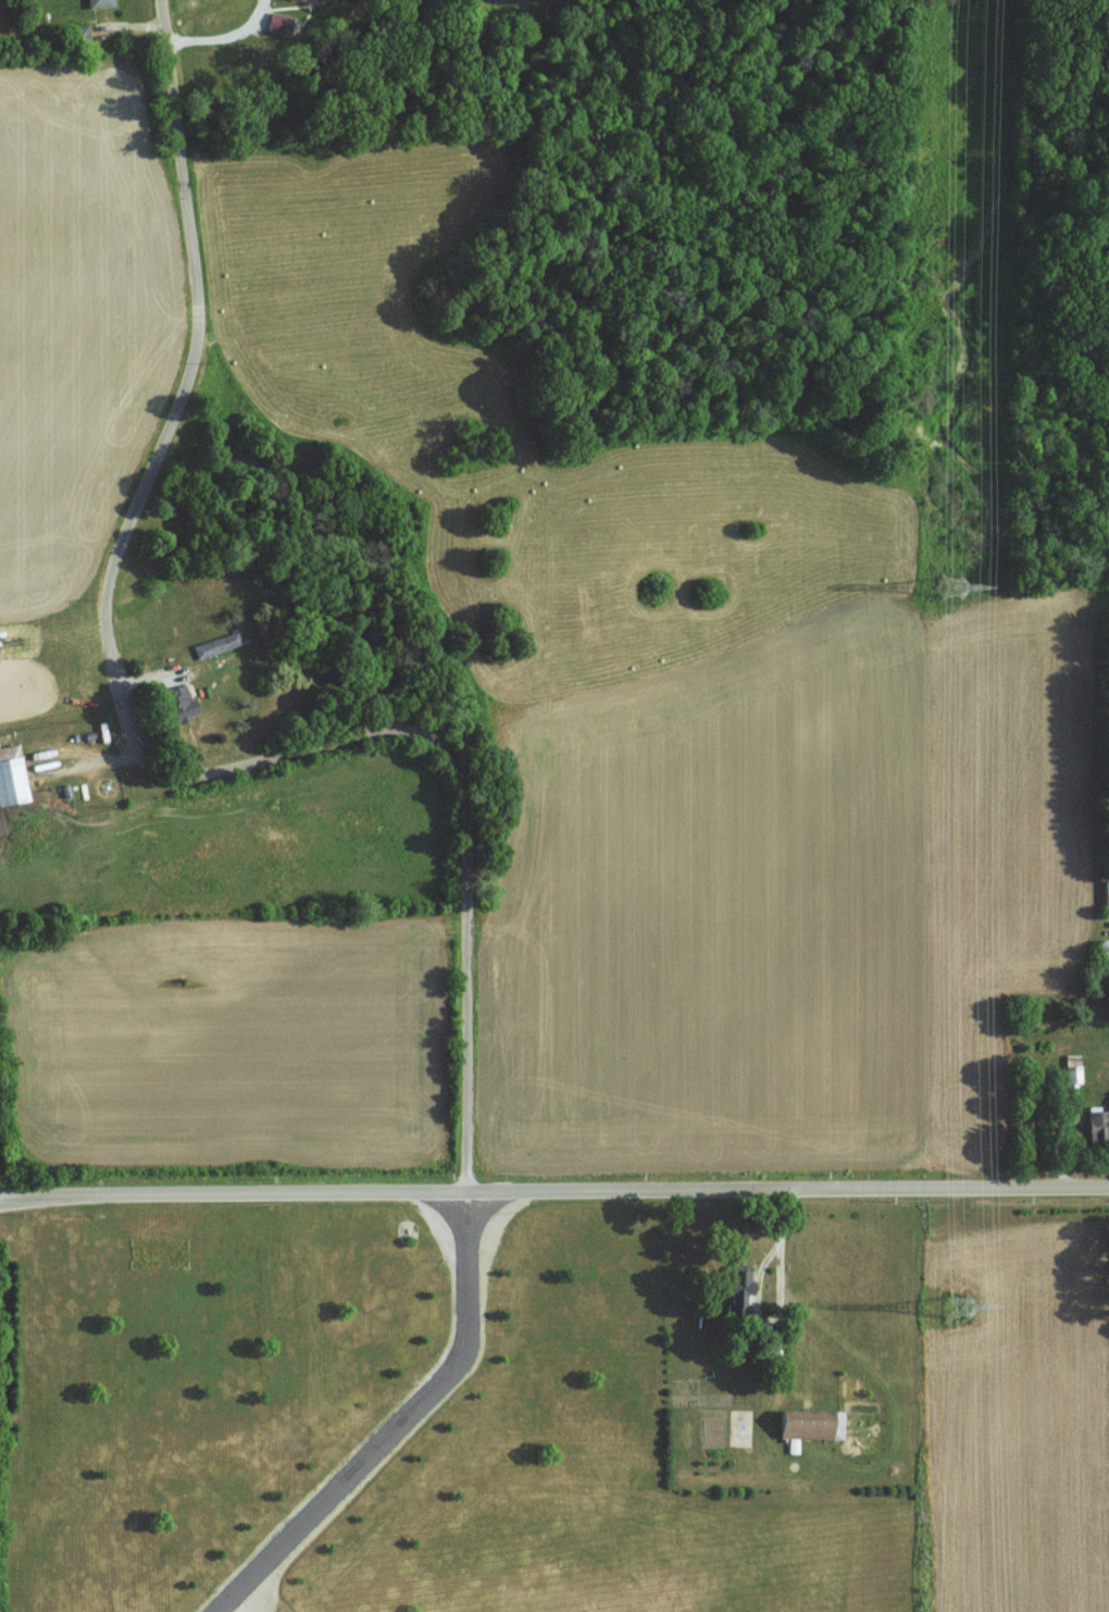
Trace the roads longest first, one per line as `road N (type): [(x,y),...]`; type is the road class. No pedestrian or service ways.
road 1 (residential): [(471,1190),(460,788),(439,746),(406,728),(371,728),(256,762),(187,772),(150,768),(128,752),(108,640),(109,579),(192,374),(201,320),(165,0)]
road 2 (tertiary): [(1108,1187),(0,1200)]

